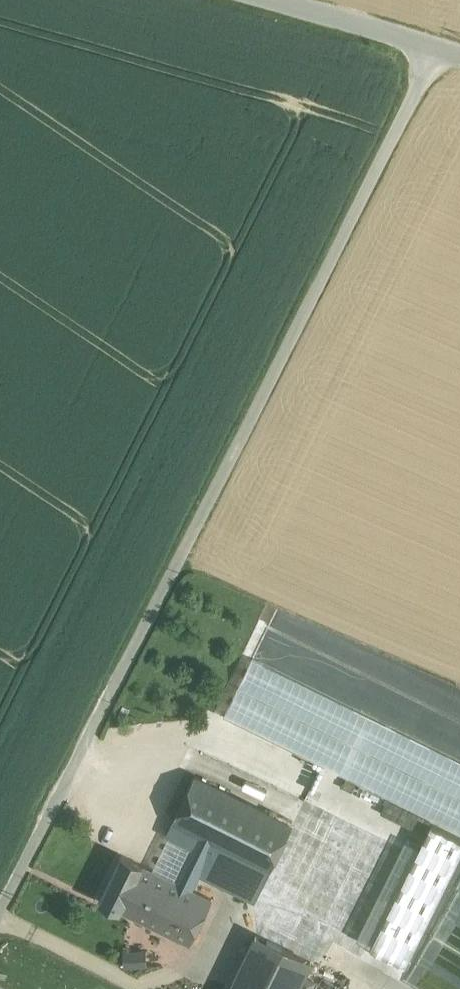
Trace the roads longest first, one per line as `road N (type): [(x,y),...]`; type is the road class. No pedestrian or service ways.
road 1 (unclassified): [(0,918),(436,44)]
road 2 (track): [(0,921),(119,980),(150,985),(245,931),(291,885),(315,826),(309,815),(201,761),(142,779),(79,753)]
road 3 (tertiary): [(278,0),(436,44)]

